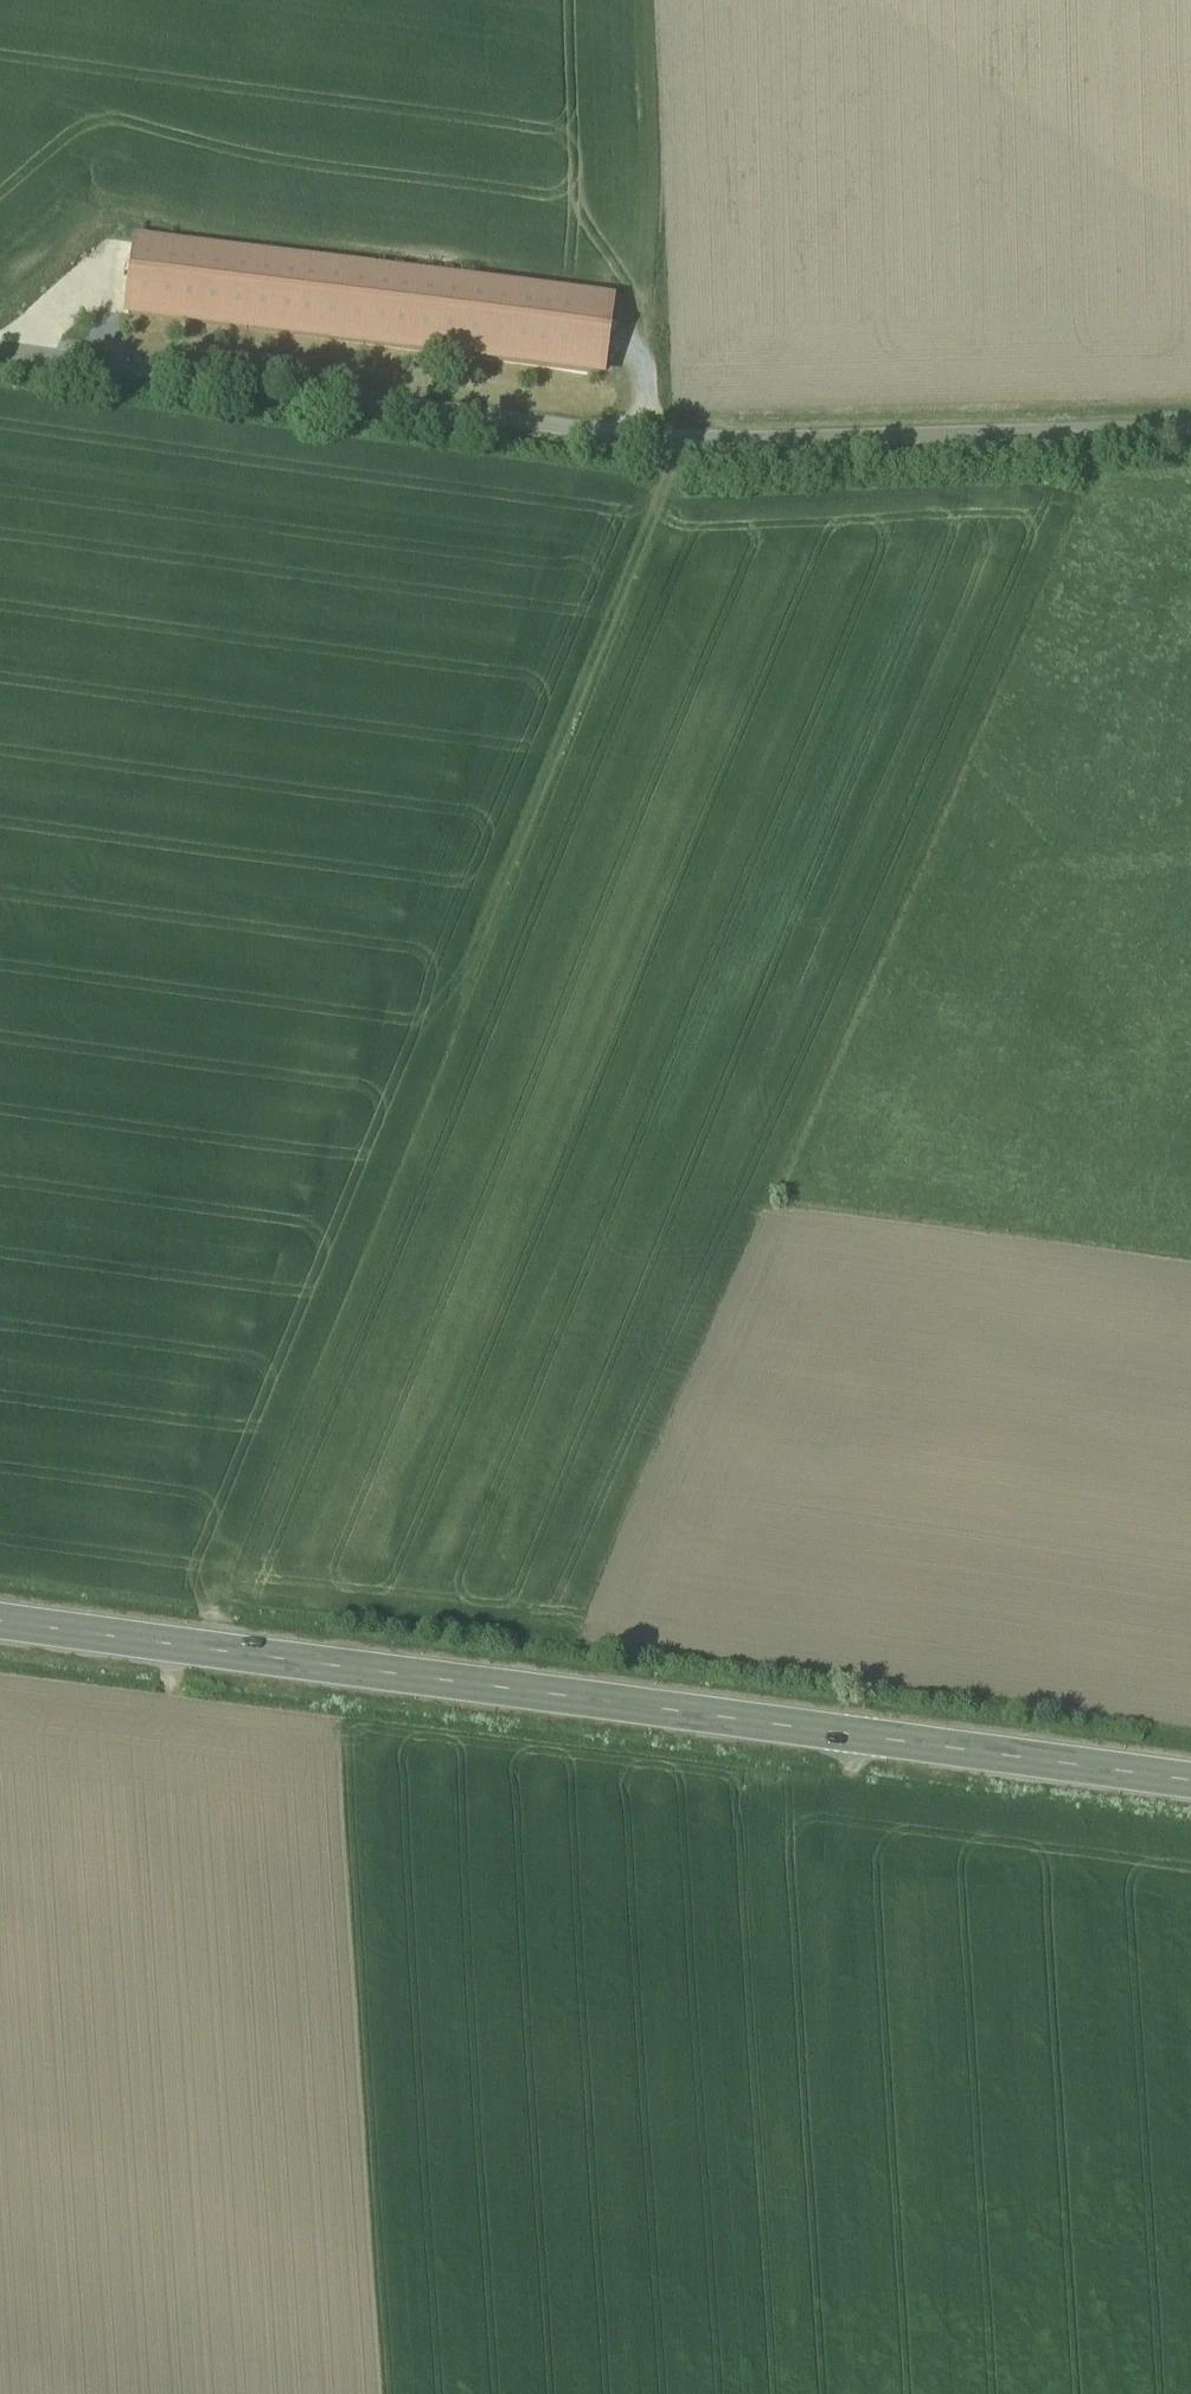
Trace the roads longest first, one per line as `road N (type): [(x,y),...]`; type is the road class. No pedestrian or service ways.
road 1 (secondary): [(0,1620),(1190,1782)]
road 2 (unclassified): [(0,336),(703,429),(1190,413)]

